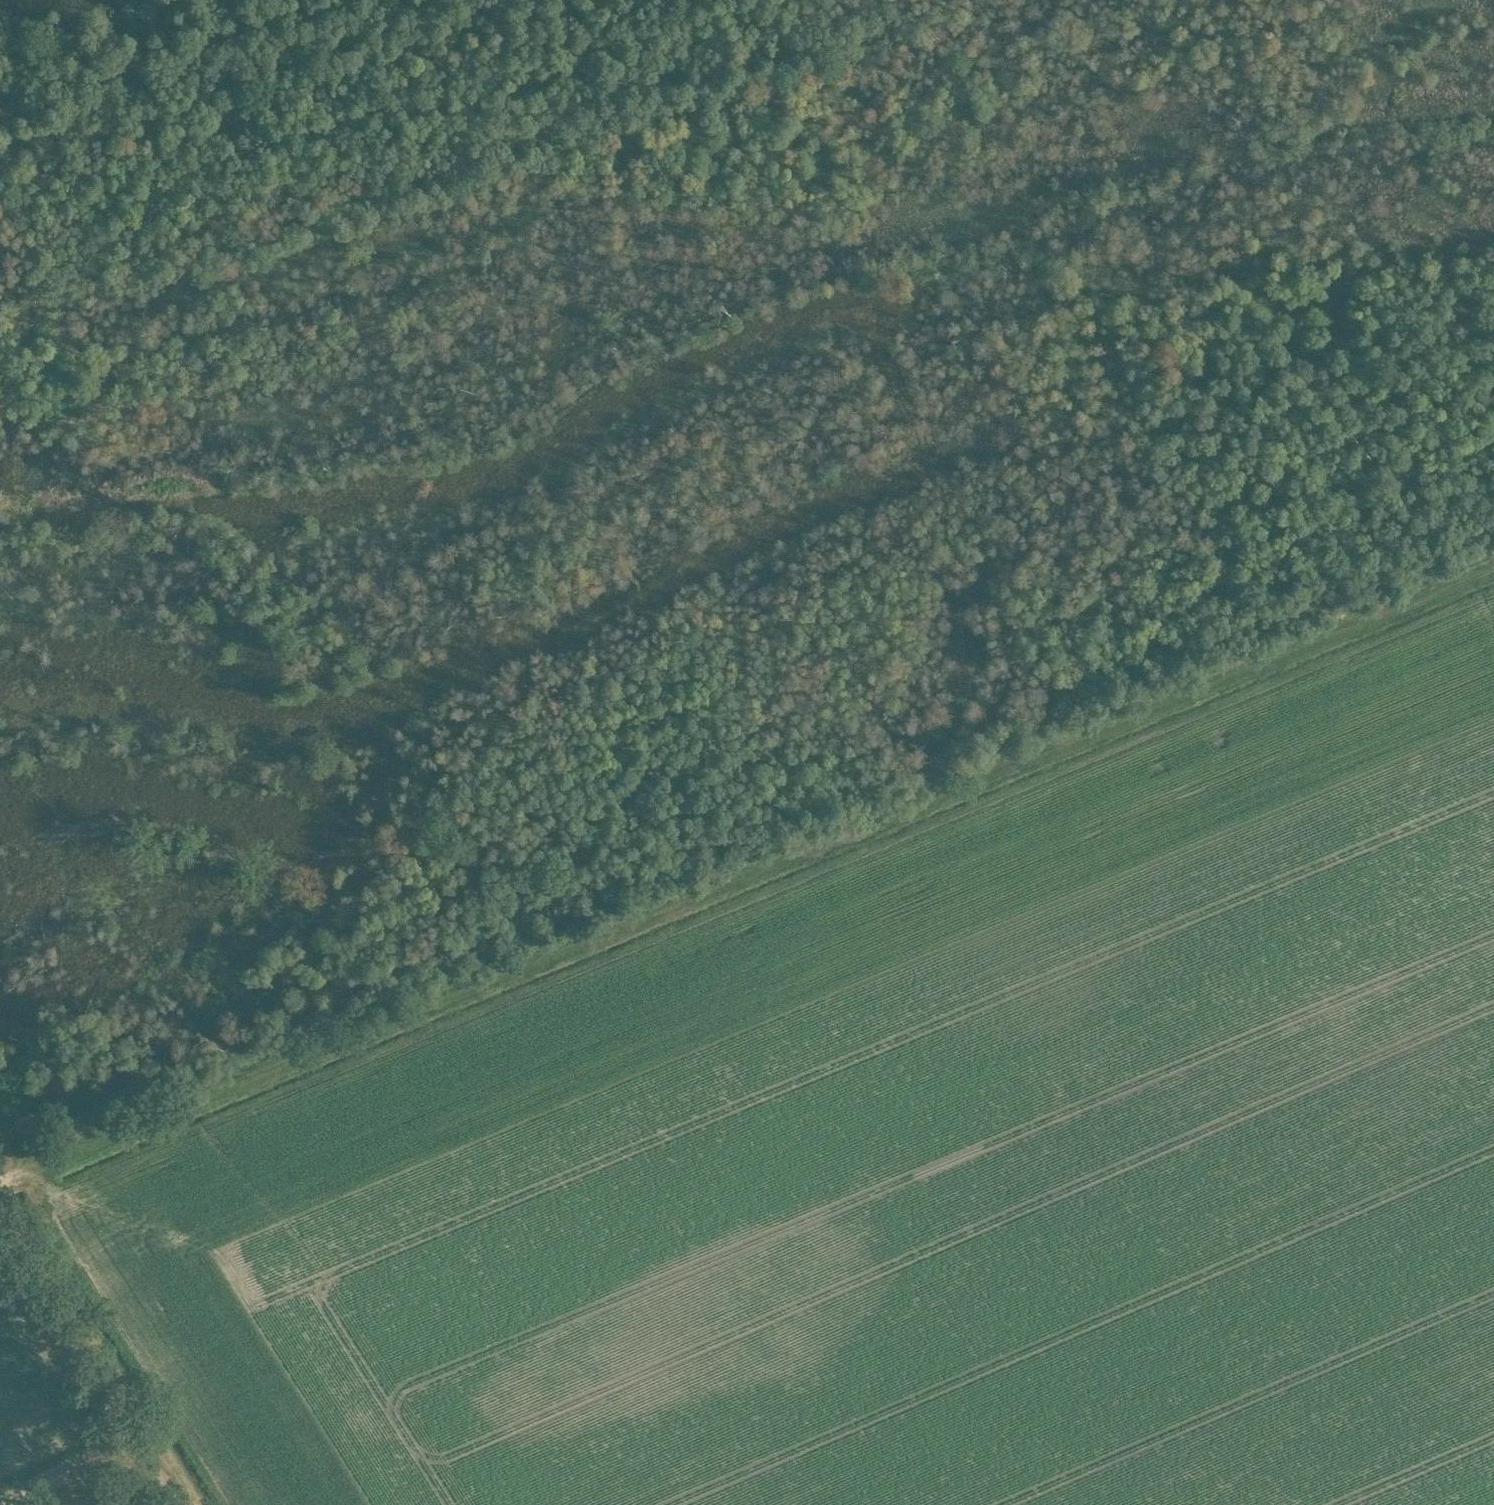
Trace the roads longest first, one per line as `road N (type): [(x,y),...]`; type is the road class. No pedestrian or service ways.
road 1 (track): [(1493,571),(0,1192)]
road 2 (track): [(135,1451),(0,1226)]
road 3 (track): [(135,1451),(23,1504)]

